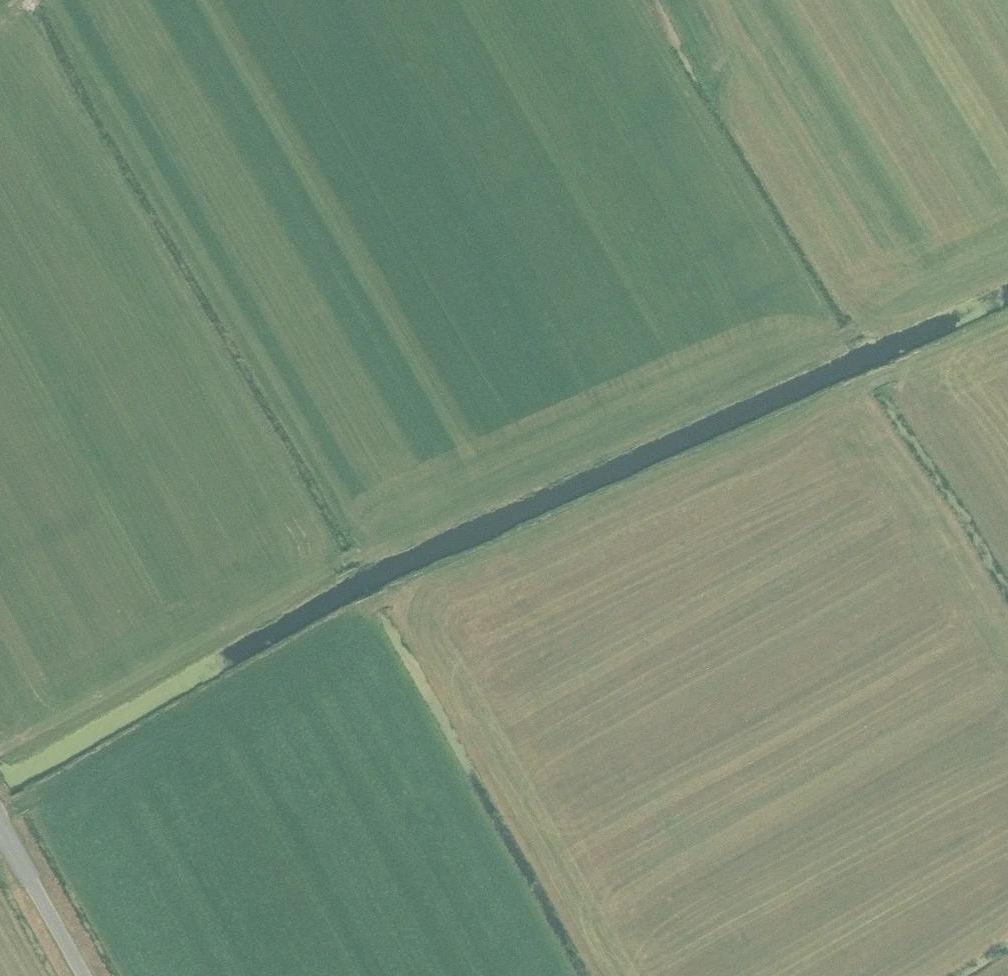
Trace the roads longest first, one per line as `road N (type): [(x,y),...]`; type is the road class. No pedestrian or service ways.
road 1 (unclassified): [(84,975),(0,826)]

